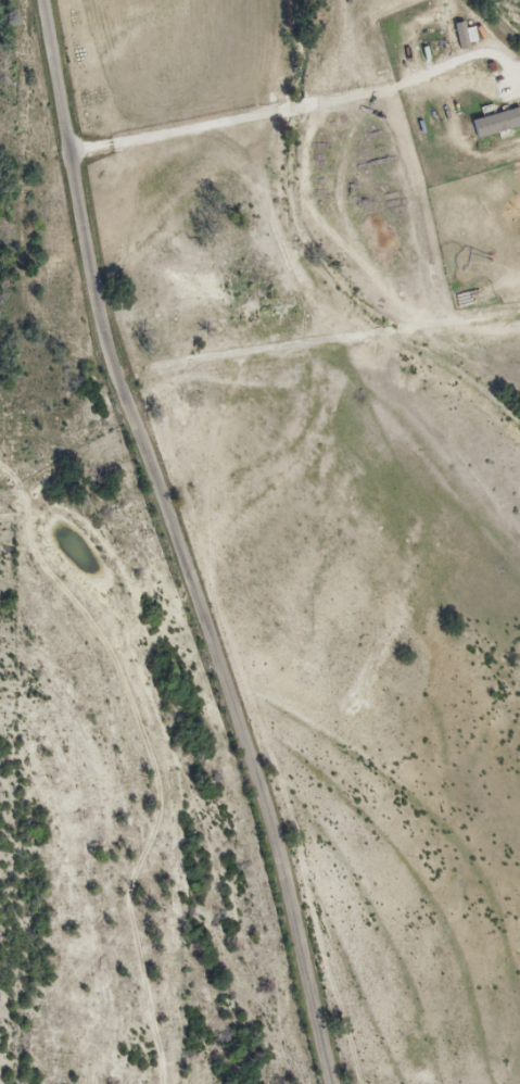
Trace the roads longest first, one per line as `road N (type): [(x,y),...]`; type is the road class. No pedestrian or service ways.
road 1 (residential): [(332,1083),(263,792),(90,278),(46,0)]
road 2 (residential): [(0,568),(75,671),(75,865),(113,1083)]
road 3 (residential): [(117,376),(128,361),(519,282)]

